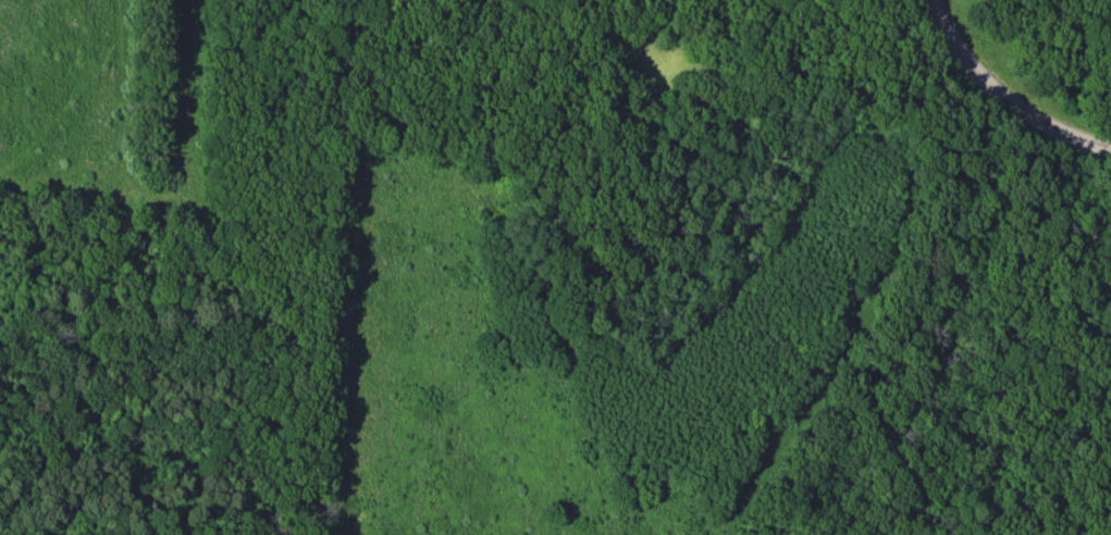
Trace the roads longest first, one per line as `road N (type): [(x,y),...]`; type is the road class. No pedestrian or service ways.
road 1 (residential): [(937,0),(980,70),(1022,107),(1110,148)]

